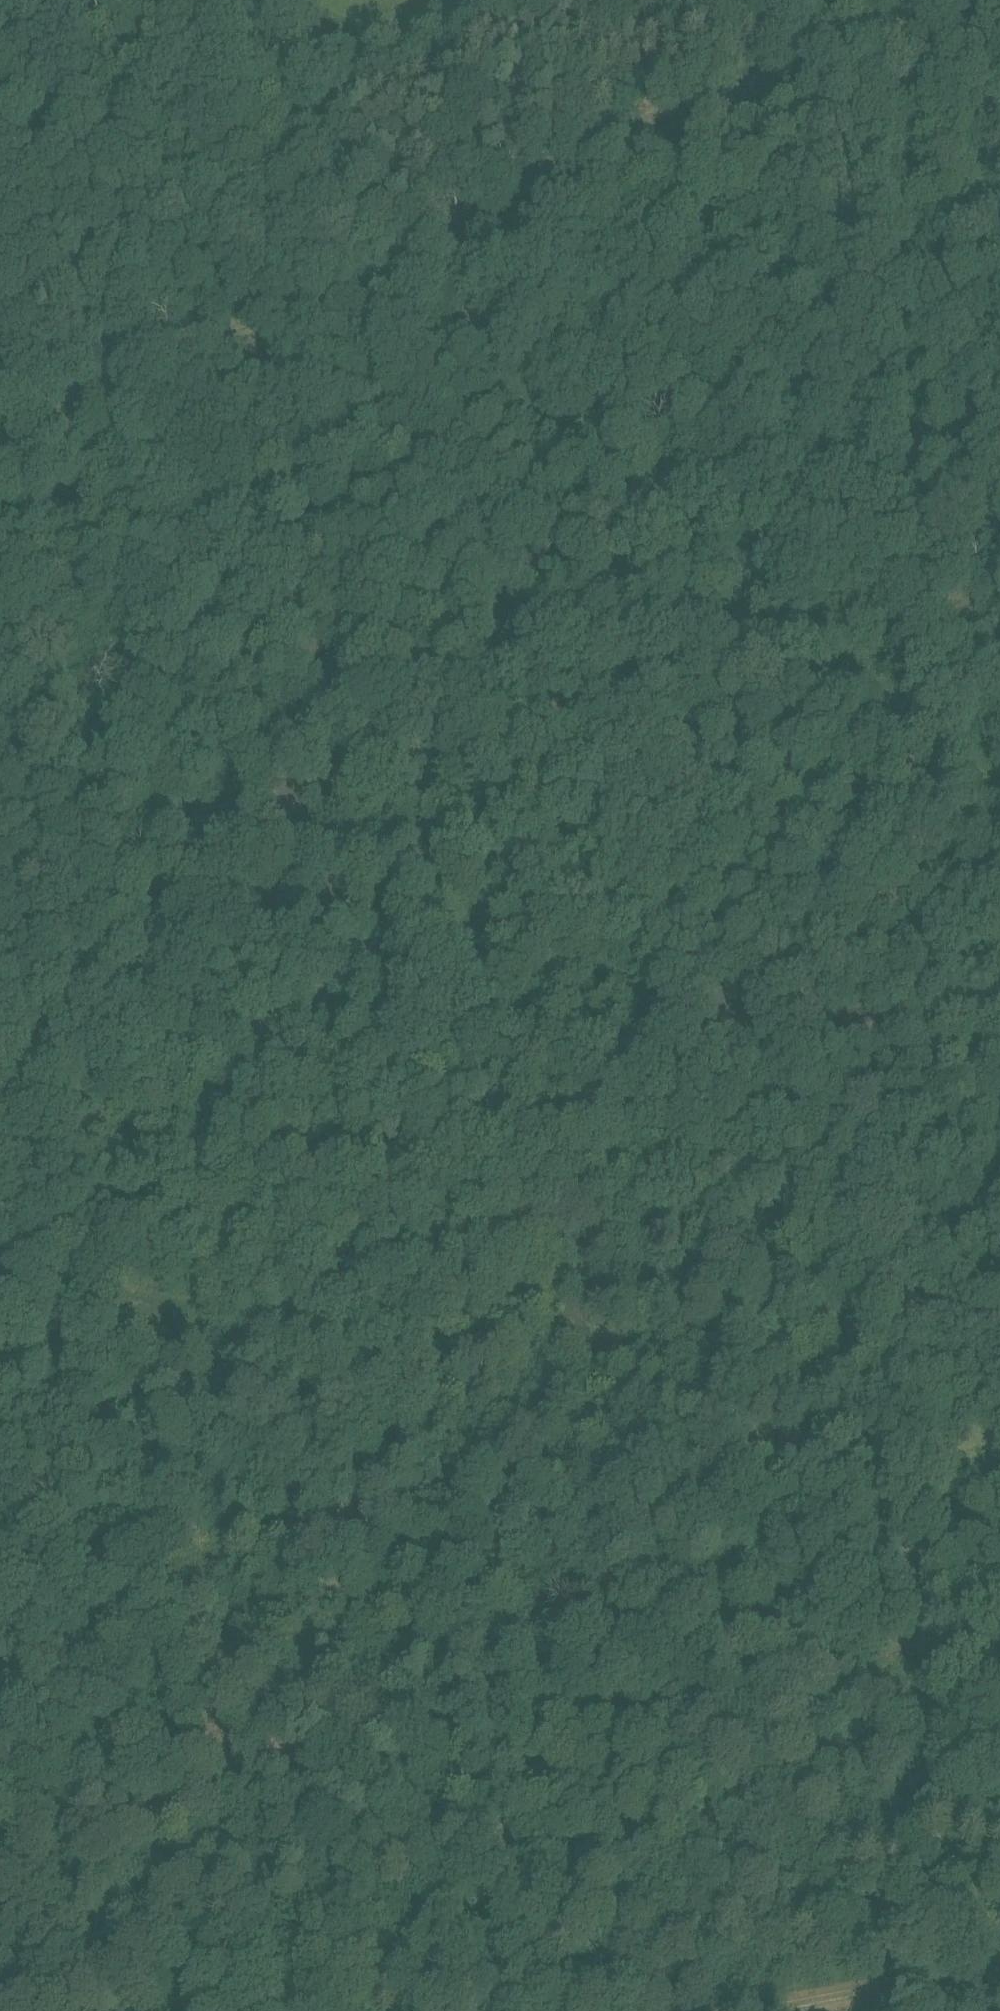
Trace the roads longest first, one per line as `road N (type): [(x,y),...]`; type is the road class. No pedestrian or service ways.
road 1 (track): [(0,452),(975,0)]
road 2 (track): [(999,808),(379,276)]
road 3 (track): [(234,0),(379,276)]
road 4 (track): [(706,2010),(999,1952)]

